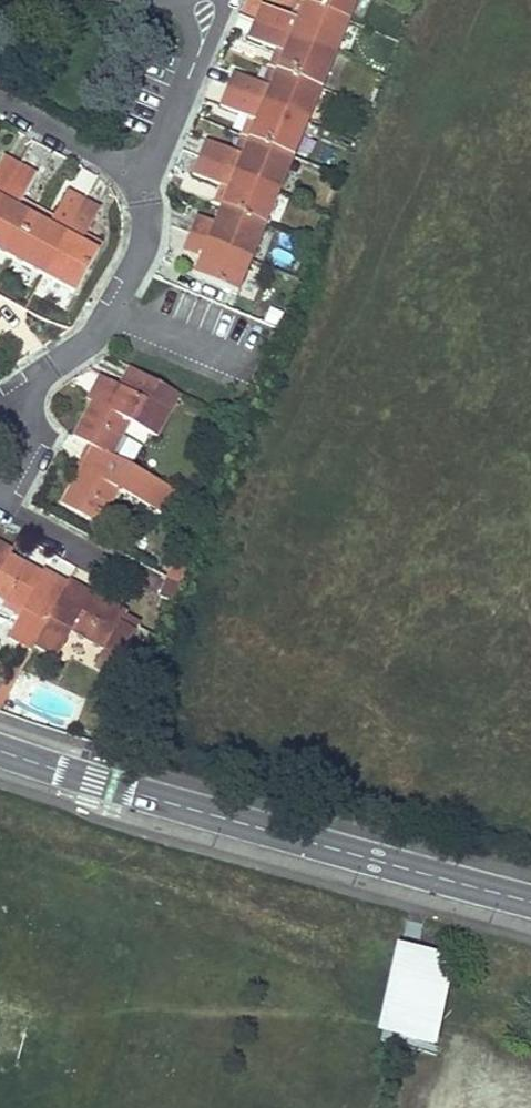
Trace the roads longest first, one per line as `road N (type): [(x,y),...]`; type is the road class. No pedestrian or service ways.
road 1 (tertiary): [(0,751),(530,902)]
road 2 (residential): [(150,175),(144,235),(112,310),(42,372)]
road 3 (residential): [(217,0),(150,175)]
road 4 (residential): [(0,97),(150,175)]

